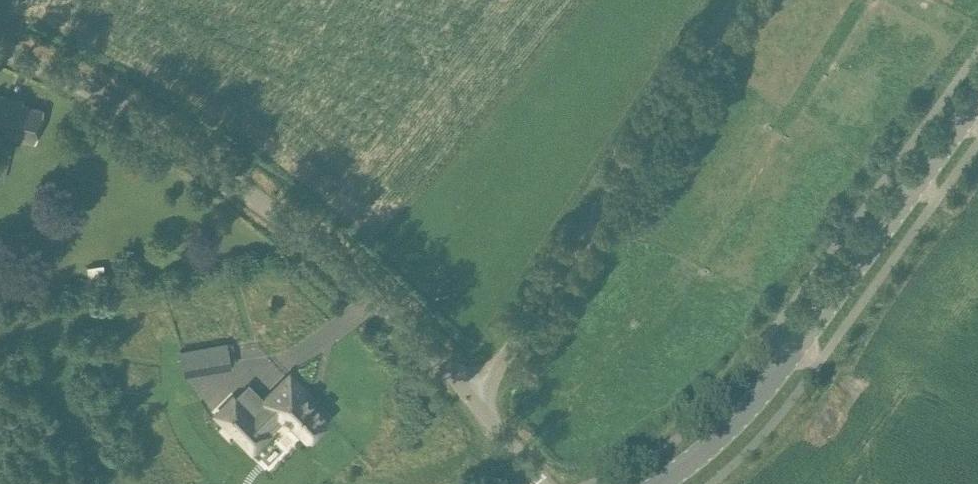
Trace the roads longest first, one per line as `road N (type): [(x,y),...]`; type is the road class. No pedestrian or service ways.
road 1 (unclassified): [(477,396),(349,271),(241,185),(0,38)]
road 2 (tertiary): [(663,483),(731,431),(977,102)]
road 3 (unclassified): [(477,396),(597,215),(757,0)]

